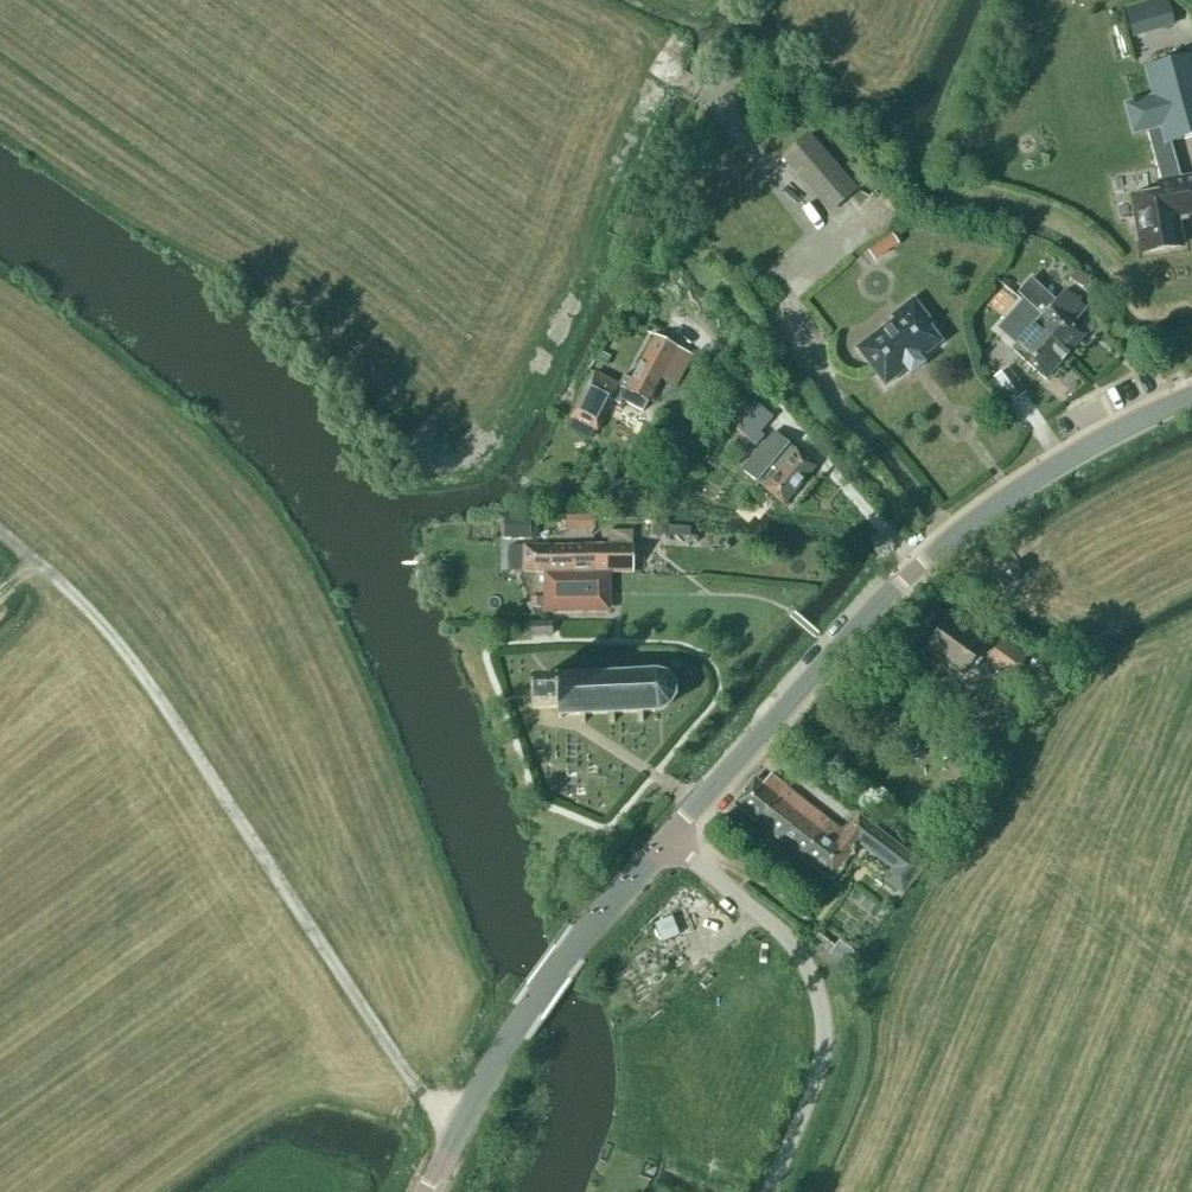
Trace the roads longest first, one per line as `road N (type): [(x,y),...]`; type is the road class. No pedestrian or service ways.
road 1 (track): [(455,1138),(114,637),(0,532)]
road 2 (tertiary): [(669,839),(883,599),(952,538),(1055,467),(1191,396)]
road 3 (unclassified): [(769,1191),(823,1060),(827,1025),(818,986),(797,949),(669,839)]
road 4 (tertiary): [(430,1191),(528,1009),(669,839)]

